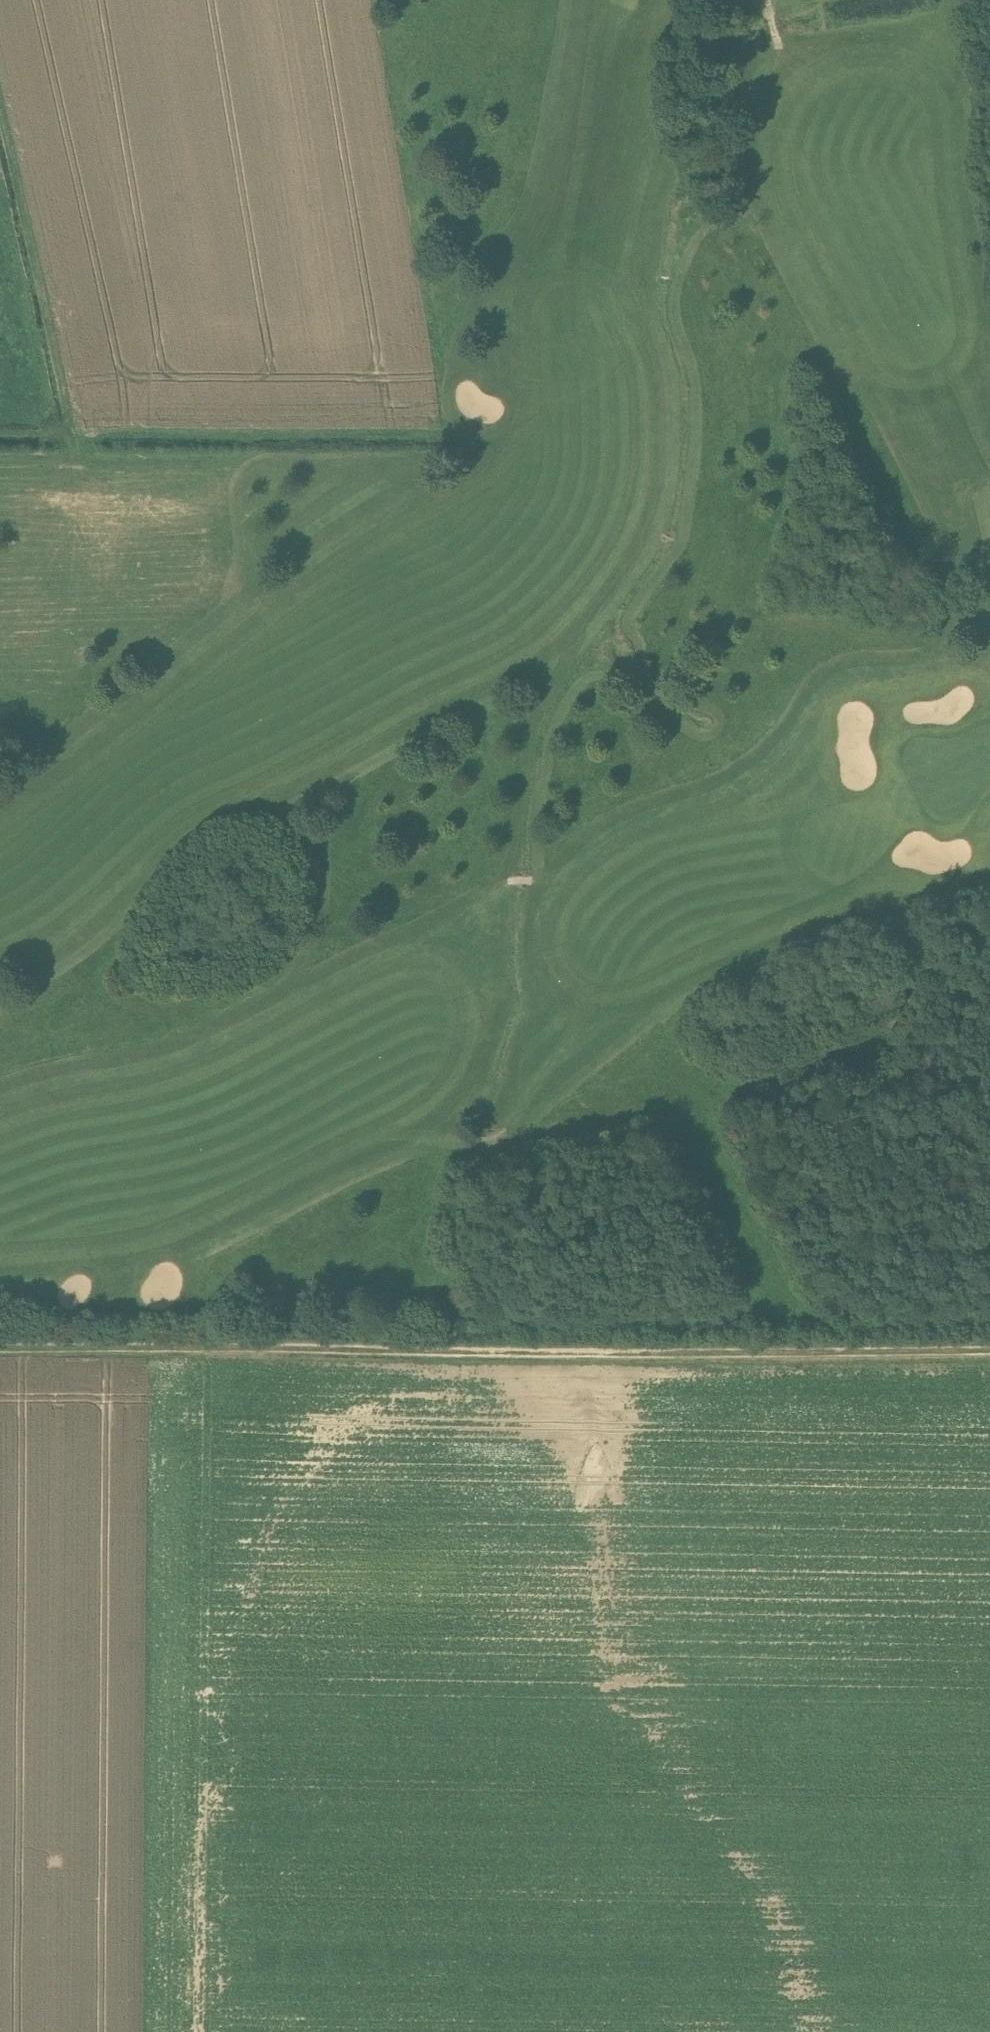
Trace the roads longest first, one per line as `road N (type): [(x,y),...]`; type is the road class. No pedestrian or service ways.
road 1 (track): [(989,1347),(0,1348)]
road 2 (track): [(0,121),(72,439),(0,438)]

